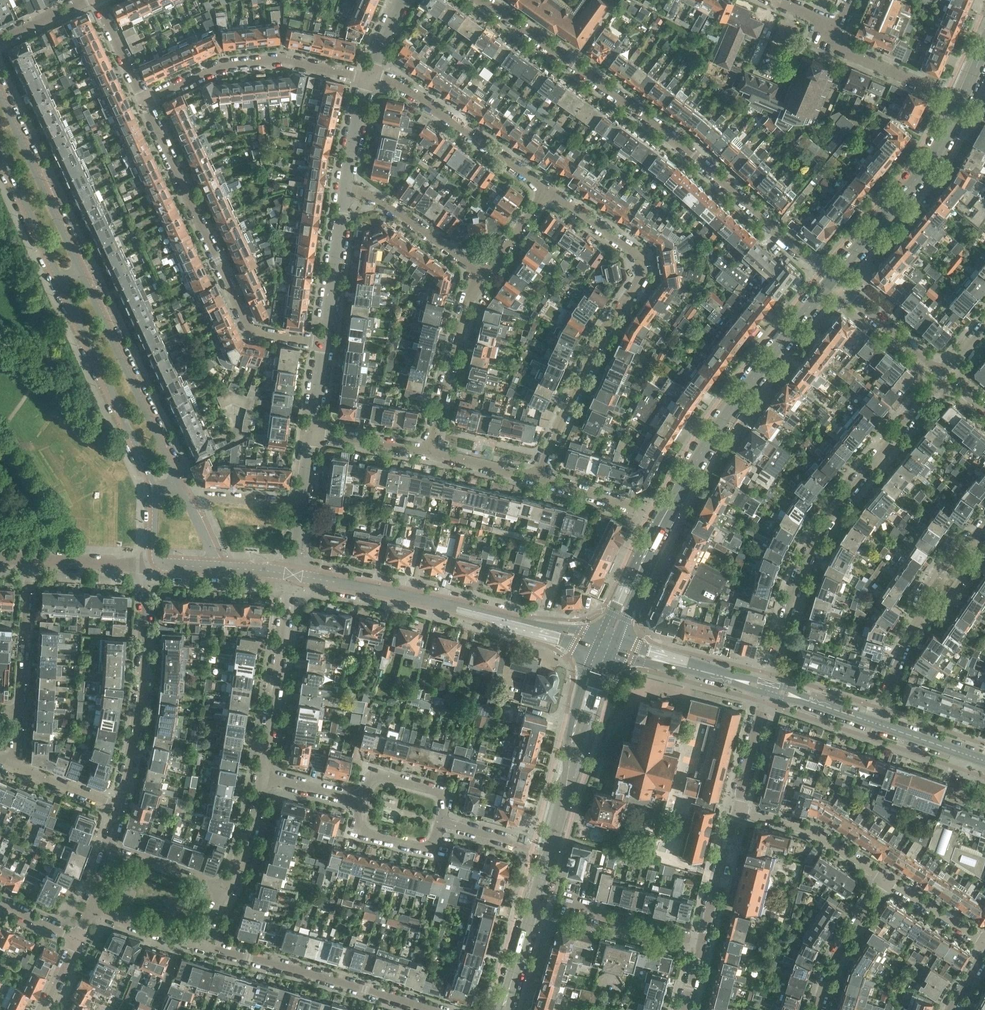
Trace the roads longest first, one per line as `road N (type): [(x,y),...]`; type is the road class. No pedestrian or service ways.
road 1 (residential): [(483,0),(686,148),(832,279)]
road 2 (residential): [(537,477),(644,267),(548,189)]
road 3 (residential): [(769,683),(814,545),(836,508),(943,382)]
road 4 (residential): [(324,342),(248,328),(144,101)]
road 5 (secondary): [(832,279),(936,154),(984,45)]
road 6 (residential): [(435,1009),(198,943)]
road 7 (tertiary): [(183,490),(80,269)]
road 8 (residential): [(117,805),(139,709),(144,566)]
road 9 (residential): [(144,101),(220,66),(284,60),(368,79)]
road 10 (tertiary): [(59,279),(155,491)]
road 11 (secondary): [(708,441),(636,558),(600,635)]
road 12 (secondary): [(615,640),(708,441)]
road 13 (residential): [(548,189),(402,87),(368,79)]
road 14 (residential): [(264,779),(292,574)]
road 15 (secondary): [(708,441),(832,279)]
road 16 (tertiary): [(80,269),(0,93)]
road 17 (residential): [(430,452),(469,296),(484,275)]
road 18 (secondary): [(594,648),(569,728),(560,813)]
road 19 (secondary): [(560,813),(610,653)]
road 20 (residential): [(884,879),(800,826),(736,810)]
road 21 (residential): [(484,275),(392,207),(346,186)]
road 22 (tertiary): [(610,653),(766,693)]
road 23 (tertiary): [(769,683),(615,640)]
road 24 (tertiary): [(600,635),(444,604)]
road 25 (residential): [(324,342),(346,186)]
road 26 (tertiary): [(444,604),(594,648)]
road 27 (tertiary): [(444,604),(292,574)]
road 28 (secondary): [(519,958),(560,813)]
road 29 (residential): [(20,711),(25,561)]
road 30 (residential): [(816,1009),(831,962),(884,879)]
road 31 (residential): [(944,368),(933,369),(832,279)]
road 32 (residential): [(943,94),(830,45),(837,26)]
road 33 (tertiary): [(0,153),(59,279)]
road 34 (residential): [(702,940),(569,906)]
road 35 (residential): [(702,940),(736,810)]
road 36 (residential): [(360,801),(361,831),(429,850),(443,822)]
road 37 (residential): [(443,822),(444,794),(407,783),(374,776),(360,801)]
road 38 (residential): [(228,889),(107,847)]
road 39 (residential): [(736,810),(766,693)]
road 40 (residential): [(430,452),(312,431)]

